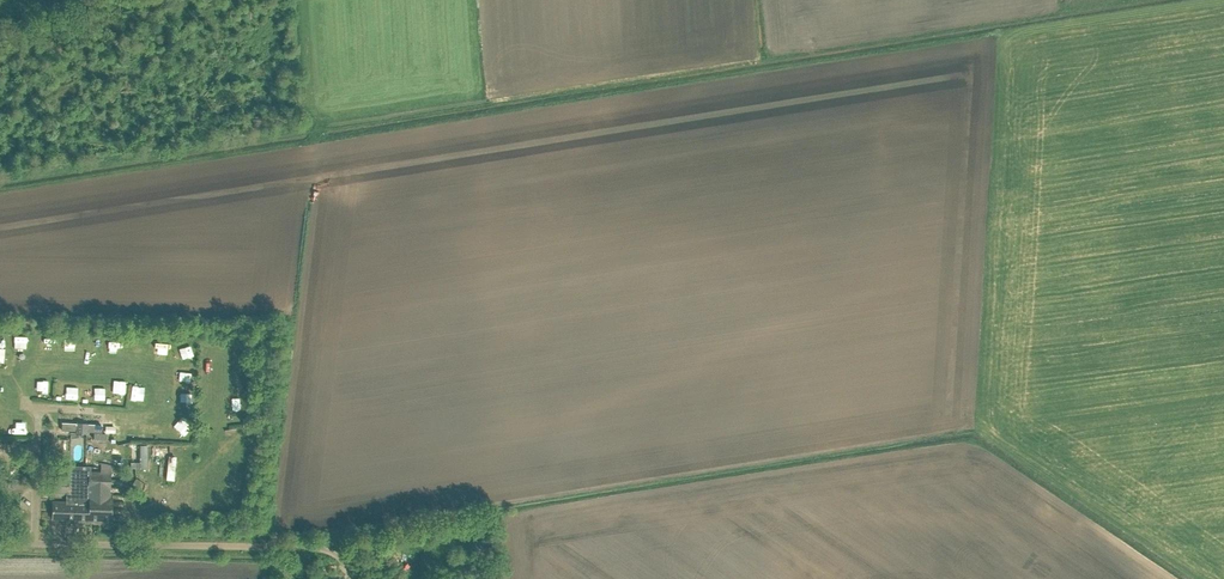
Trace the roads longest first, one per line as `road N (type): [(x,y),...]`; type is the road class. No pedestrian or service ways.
road 1 (unclassified): [(351,578),(337,557),(320,549),(0,544)]

